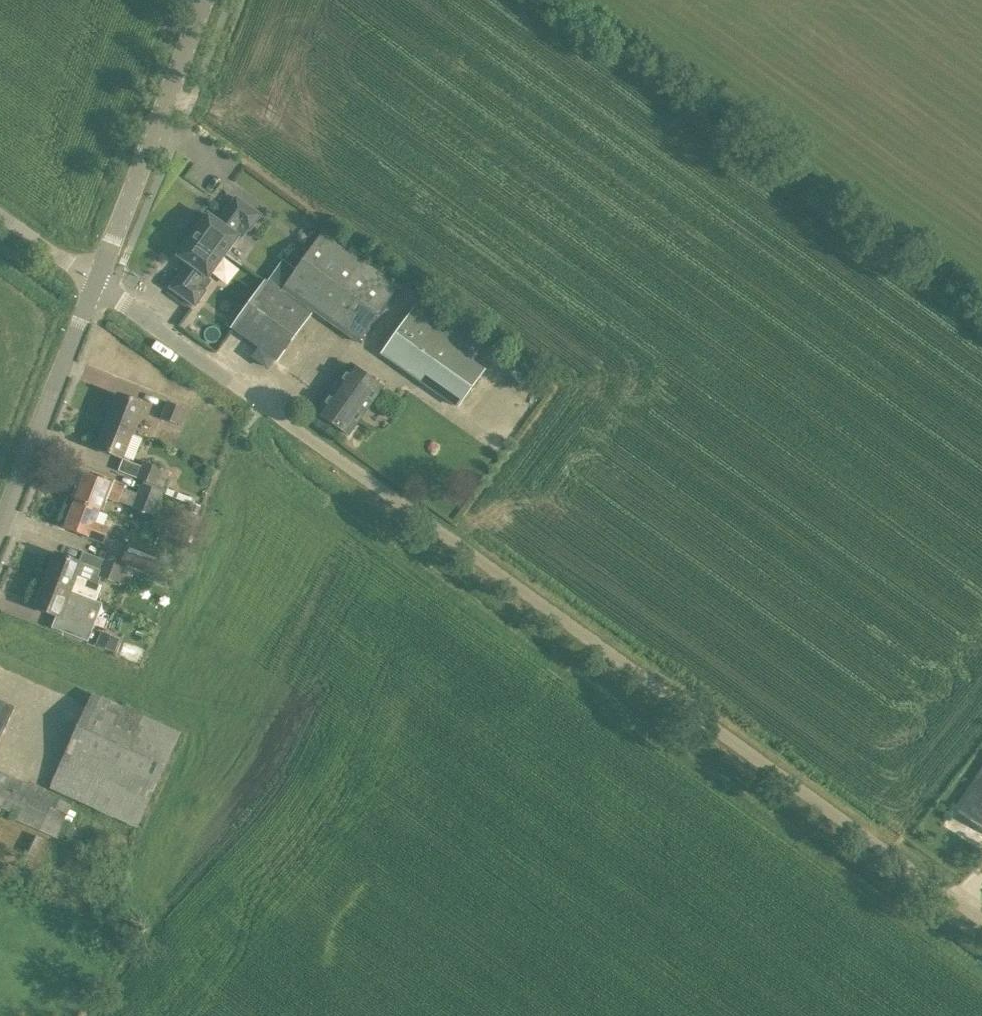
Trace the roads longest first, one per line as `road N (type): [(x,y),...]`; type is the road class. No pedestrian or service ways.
road 1 (unclassified): [(981,930),(700,733),(97,281)]
road 2 (tertiary): [(97,281),(203,0)]
road 3 (tertiary): [(0,514),(97,281)]

